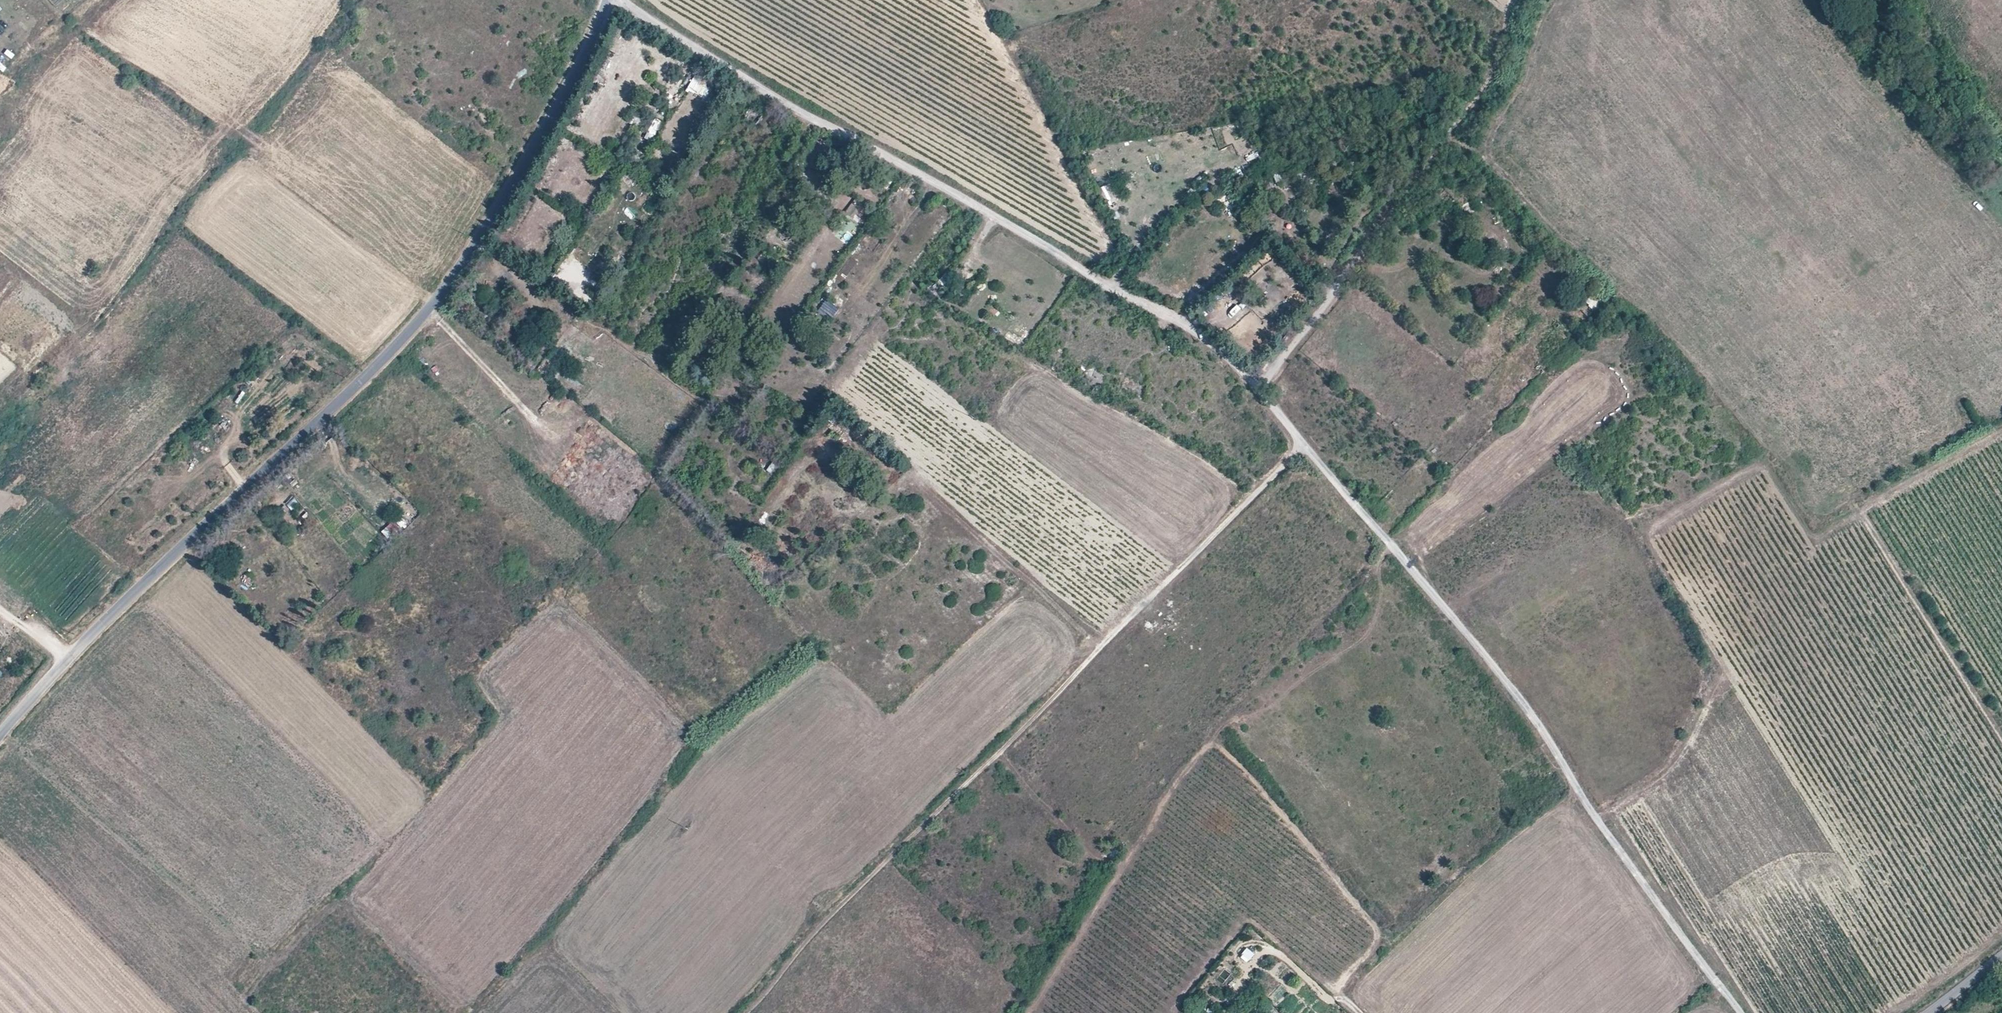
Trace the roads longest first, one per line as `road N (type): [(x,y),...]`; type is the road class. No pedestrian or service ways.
road 1 (unclassified): [(1740,1012),(1521,702),(1225,353),(622,0)]
road 2 (tertiary): [(0,739),(68,661),(424,319),(529,162),(611,0)]
road 3 (track): [(479,241),(698,395)]

